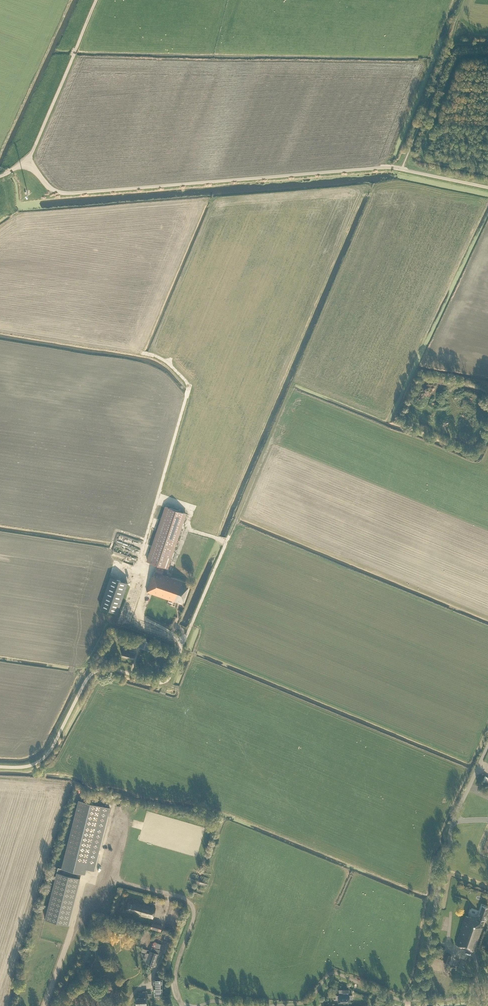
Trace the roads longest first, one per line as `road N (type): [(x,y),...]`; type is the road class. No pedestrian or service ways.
road 1 (track): [(226,541),(187,528),(193,507),(159,495),(189,385),(168,363),(141,353)]
road 2 (residential): [(181,1005),(171,980),(192,908),(104,878)]
road 3 (unclassified): [(409,1000),(421,983),(455,817)]
road 4 (residential): [(409,1000),(334,973),(304,1003),(241,1005)]
road 5 (track): [(226,541),(294,382)]

